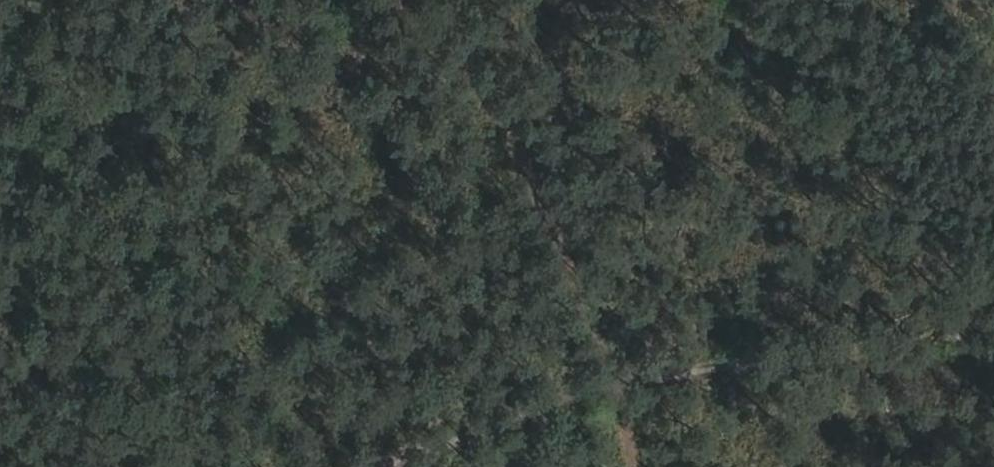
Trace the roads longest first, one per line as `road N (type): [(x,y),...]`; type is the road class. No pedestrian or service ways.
road 1 (track): [(347,466),(589,375),(862,354),(993,326)]
road 2 (track): [(635,466),(610,373),(513,146),(389,0)]

